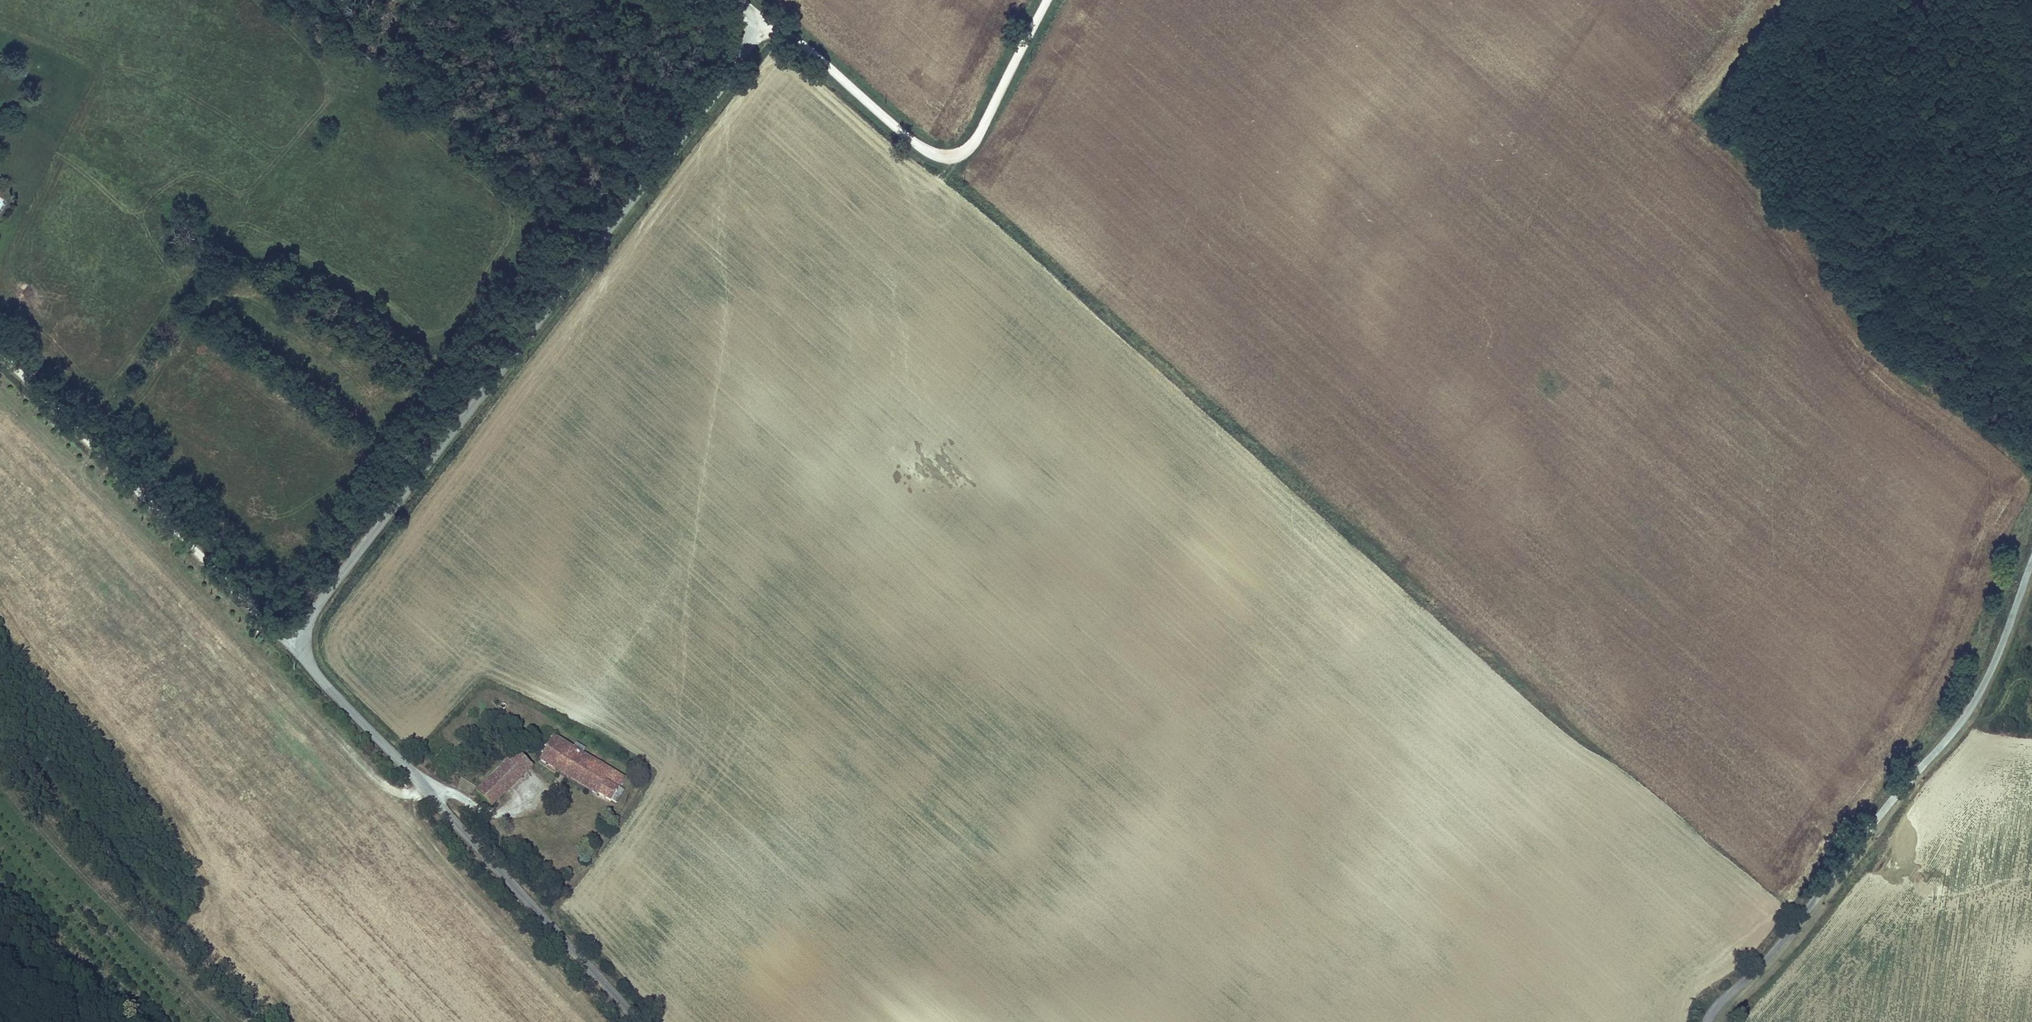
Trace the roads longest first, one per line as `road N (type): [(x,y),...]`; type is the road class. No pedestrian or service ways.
road 1 (tertiary): [(739,0),(751,23),(744,45),(311,613),(303,638),(313,669),(642,1021)]
road 2 (unclassified): [(1707,1021),(1968,714),(2031,562)]

